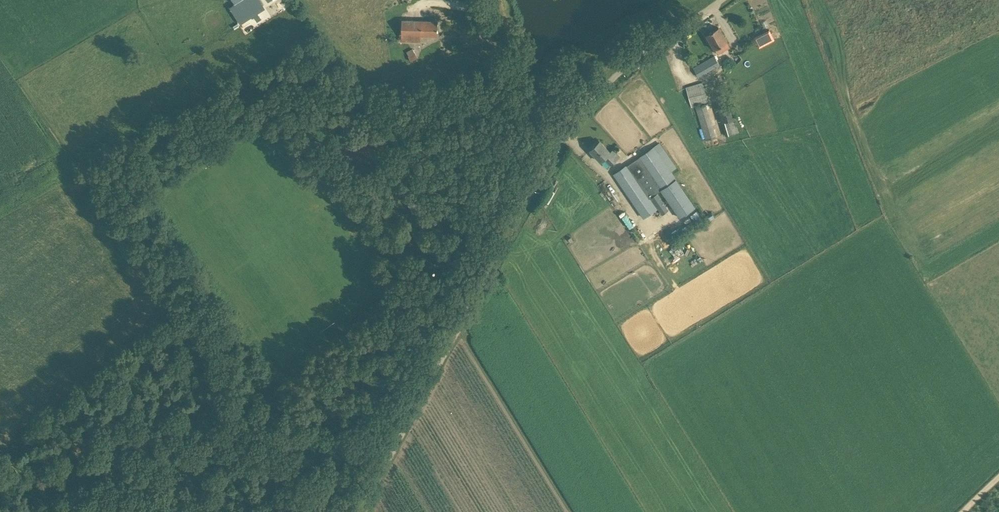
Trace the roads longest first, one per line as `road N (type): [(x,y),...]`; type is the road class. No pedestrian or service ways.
road 1 (unclassified): [(359,511),(560,142)]
road 2 (unclassified): [(560,142),(631,62),(721,0)]
road 3 (track): [(448,347),(547,511)]
road 4 (unclassified): [(560,142),(528,108),(475,0)]

